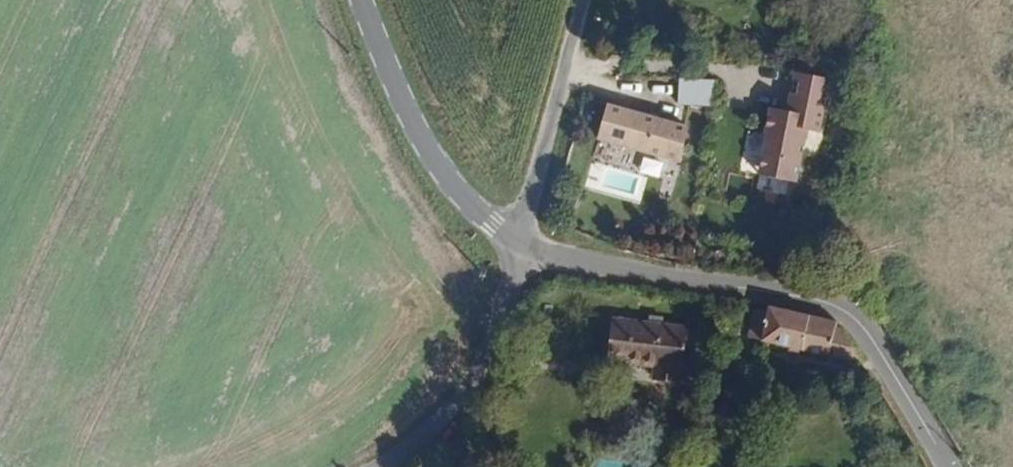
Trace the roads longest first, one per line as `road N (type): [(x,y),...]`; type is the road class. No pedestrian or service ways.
road 1 (tertiary): [(519,239),(544,255),(612,272),(828,302),(868,334),(951,466)]
road 2 (tertiary): [(363,0),(386,64),(447,180),(492,226),(519,239)]
road 3 (residential): [(387,466),(442,426),(498,342),(519,239)]
road 4 (residential): [(588,0),(519,239)]

